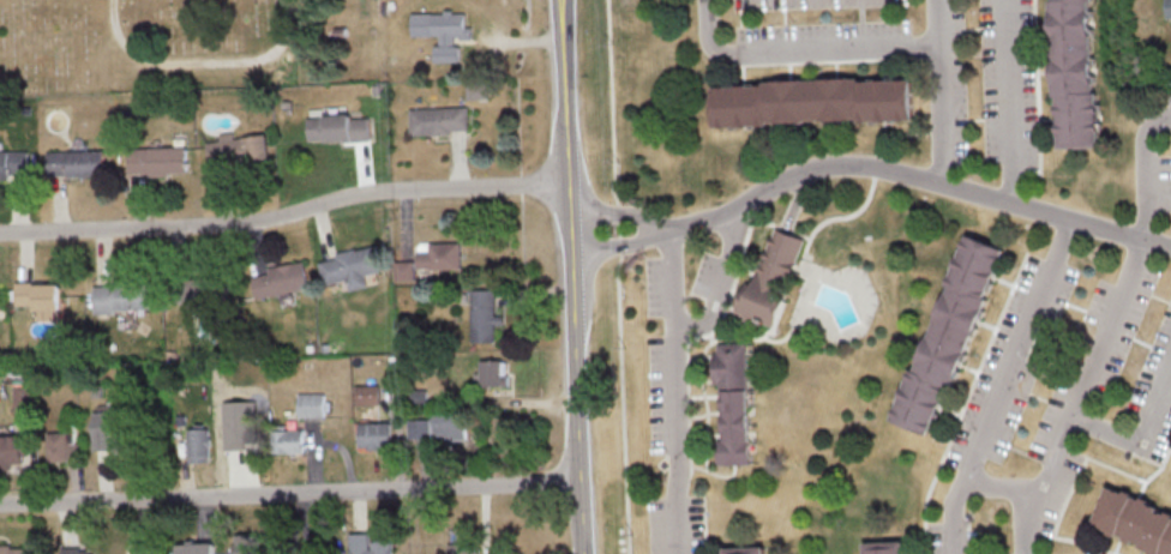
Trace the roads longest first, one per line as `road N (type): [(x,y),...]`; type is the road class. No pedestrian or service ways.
road 1 (residential): [(1170,251),(882,169),(839,164),(779,177),(728,212),(668,228),(570,234)]
road 2 (residential): [(580,478),(0,505)]
road 3 (residential): [(0,233),(236,224),(350,195),(568,182)]
road 4 (tertiary): [(583,553),(561,0)]
road 5 (residential): [(1067,223),(1056,272),(956,493),(954,553)]
road 6 (residential): [(1024,553),(1140,243)]
road 7 (residential): [(668,228),(683,472),(675,553)]

